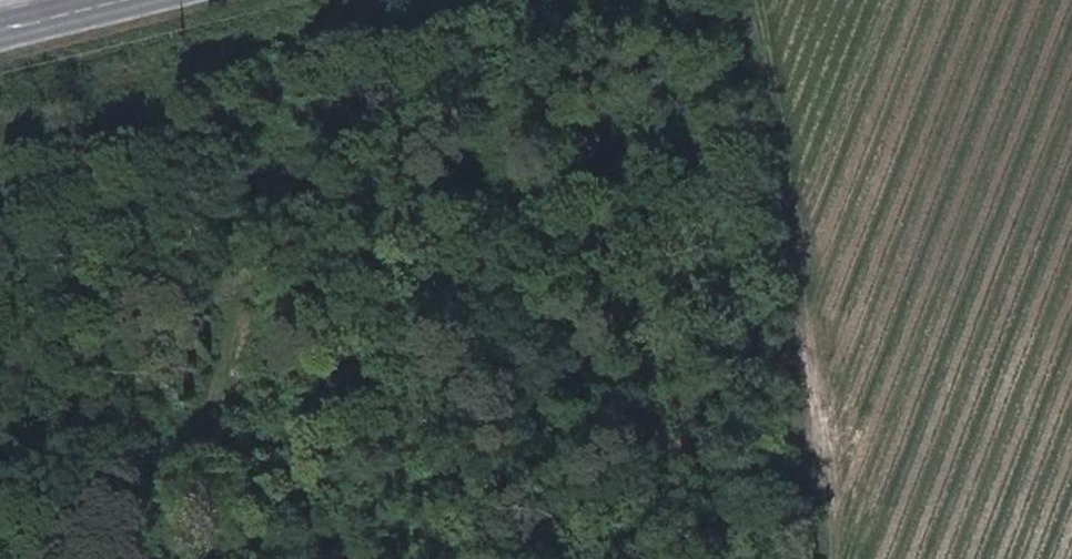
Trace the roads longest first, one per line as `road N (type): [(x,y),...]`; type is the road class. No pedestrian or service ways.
road 1 (primary): [(0,34),(138,0)]

